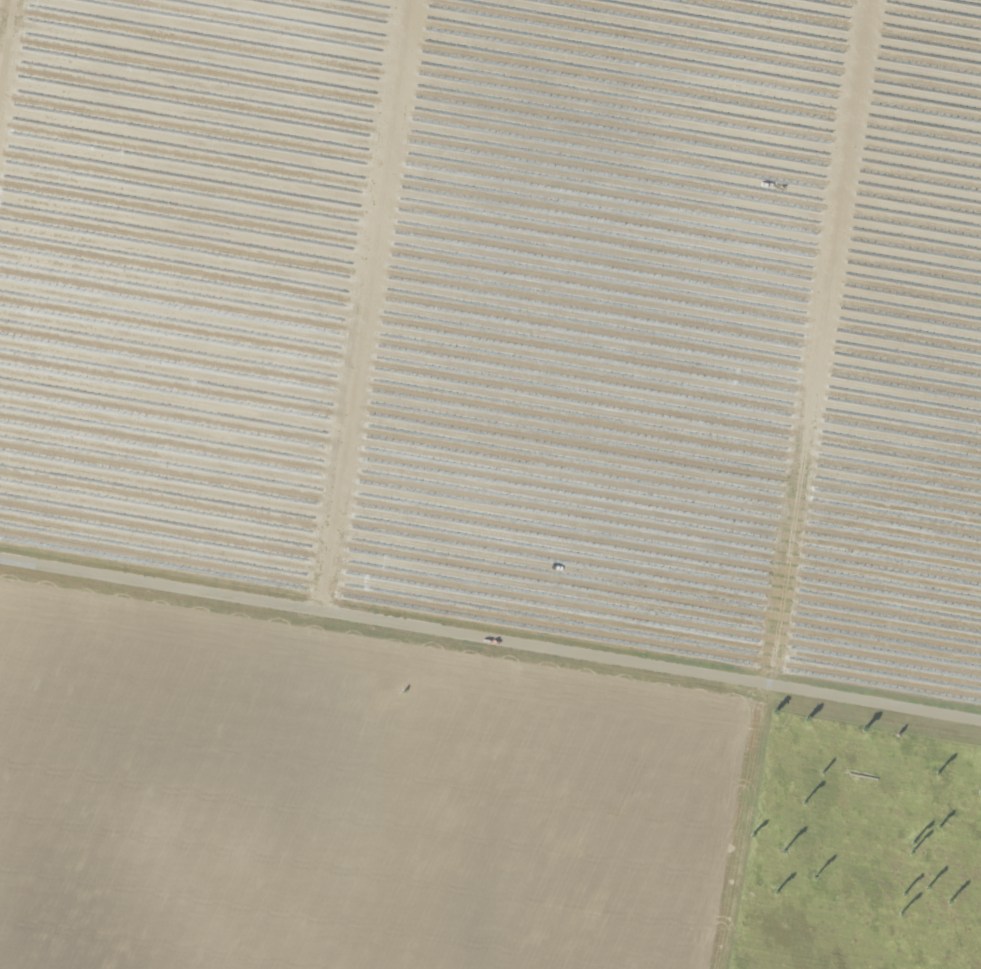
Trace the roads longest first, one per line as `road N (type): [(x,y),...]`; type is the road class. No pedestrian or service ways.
road 1 (residential): [(980,727),(0,566)]

